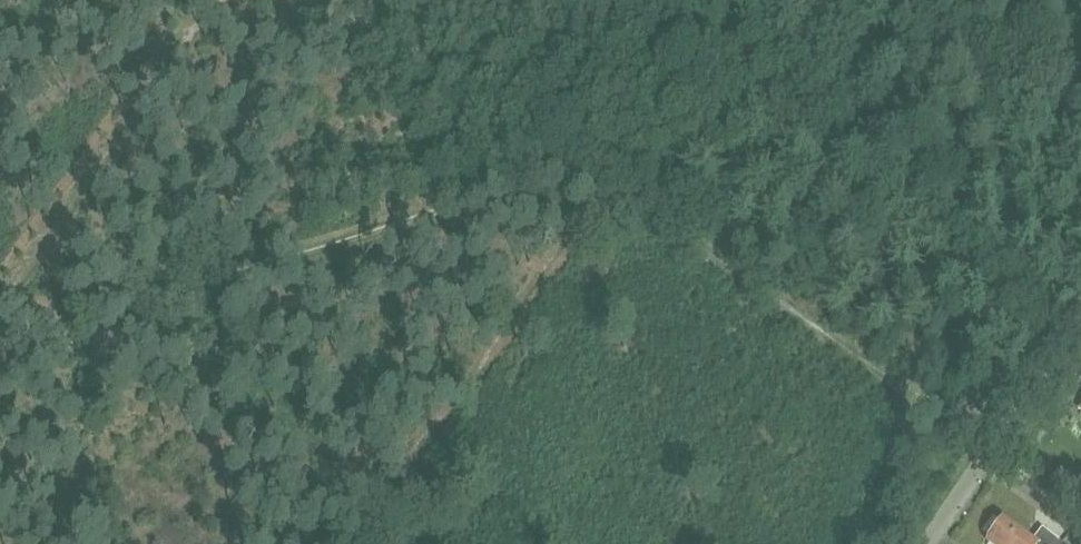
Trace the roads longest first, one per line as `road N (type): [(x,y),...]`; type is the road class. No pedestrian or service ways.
road 1 (unclassified): [(928,543),(1080,326)]

